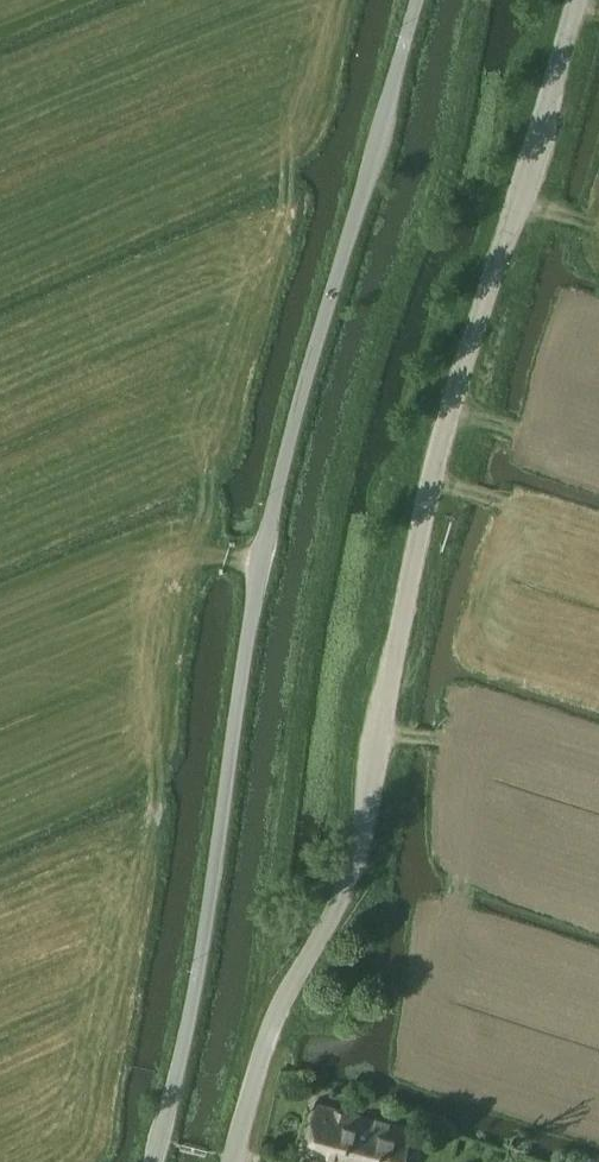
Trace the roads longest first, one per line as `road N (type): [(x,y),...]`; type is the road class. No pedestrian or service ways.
road 1 (unclassified): [(220,1161),(268,1032),(357,865),(446,427),(581,0)]
road 2 (unclassified): [(153,1161),(254,591),(409,0)]

